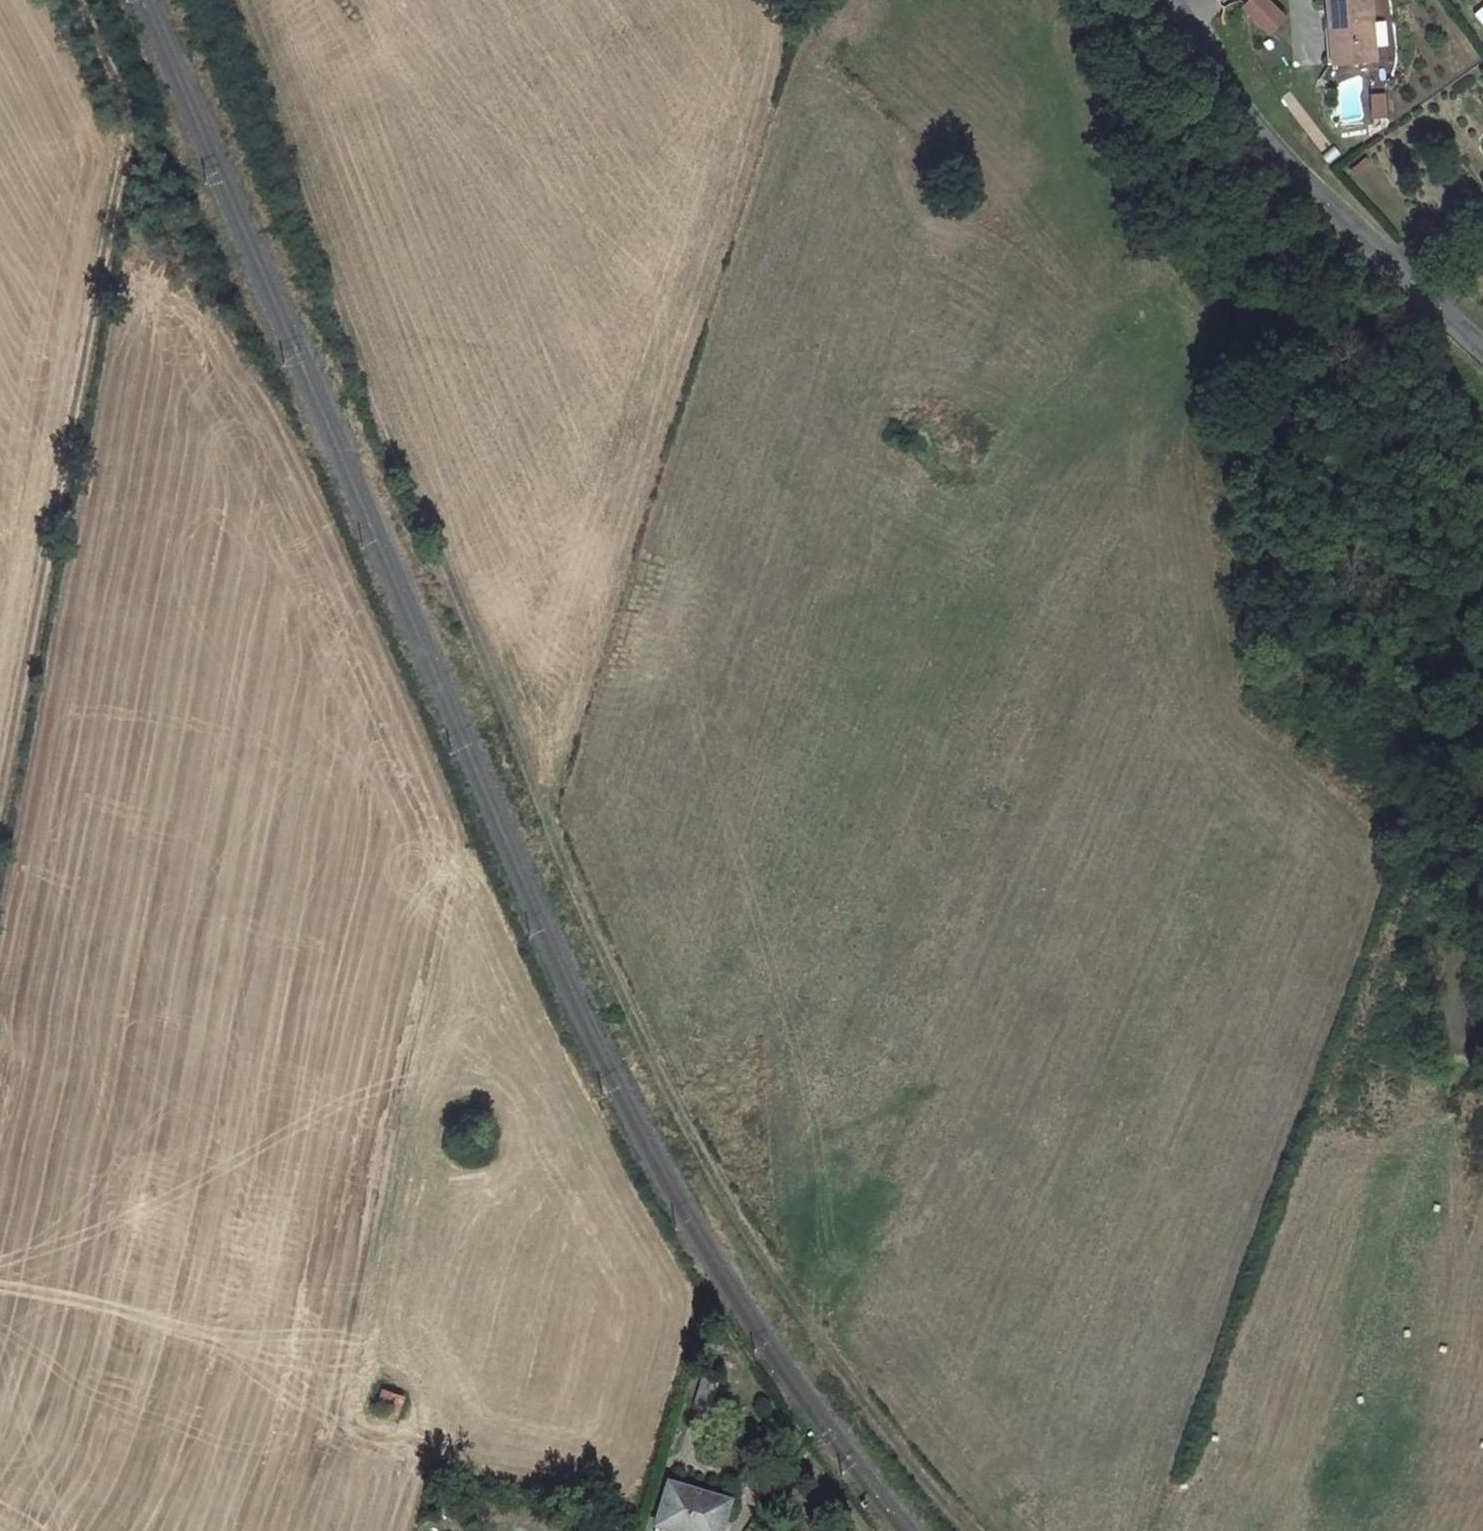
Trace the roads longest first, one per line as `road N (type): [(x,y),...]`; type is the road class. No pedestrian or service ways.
road 1 (track): [(0,757),(120,143)]
road 2 (tertiary): [(1482,355),(1245,127),(1164,0)]

